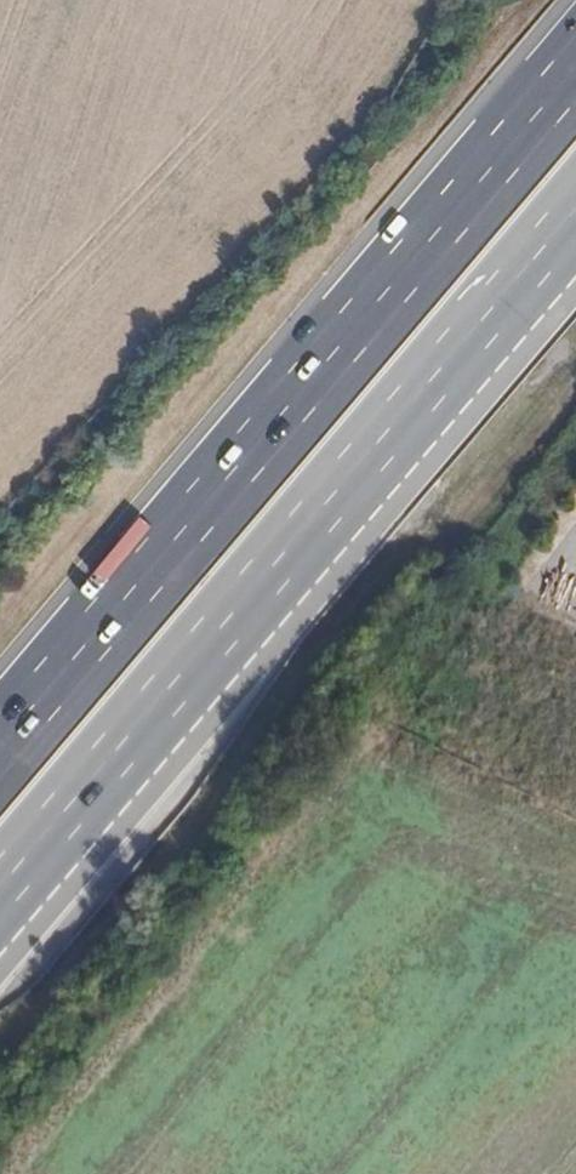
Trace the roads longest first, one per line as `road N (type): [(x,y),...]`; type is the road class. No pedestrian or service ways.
road 1 (motorway): [(575,69),(0,746)]
road 2 (motorway): [(0,905),(575,229)]

